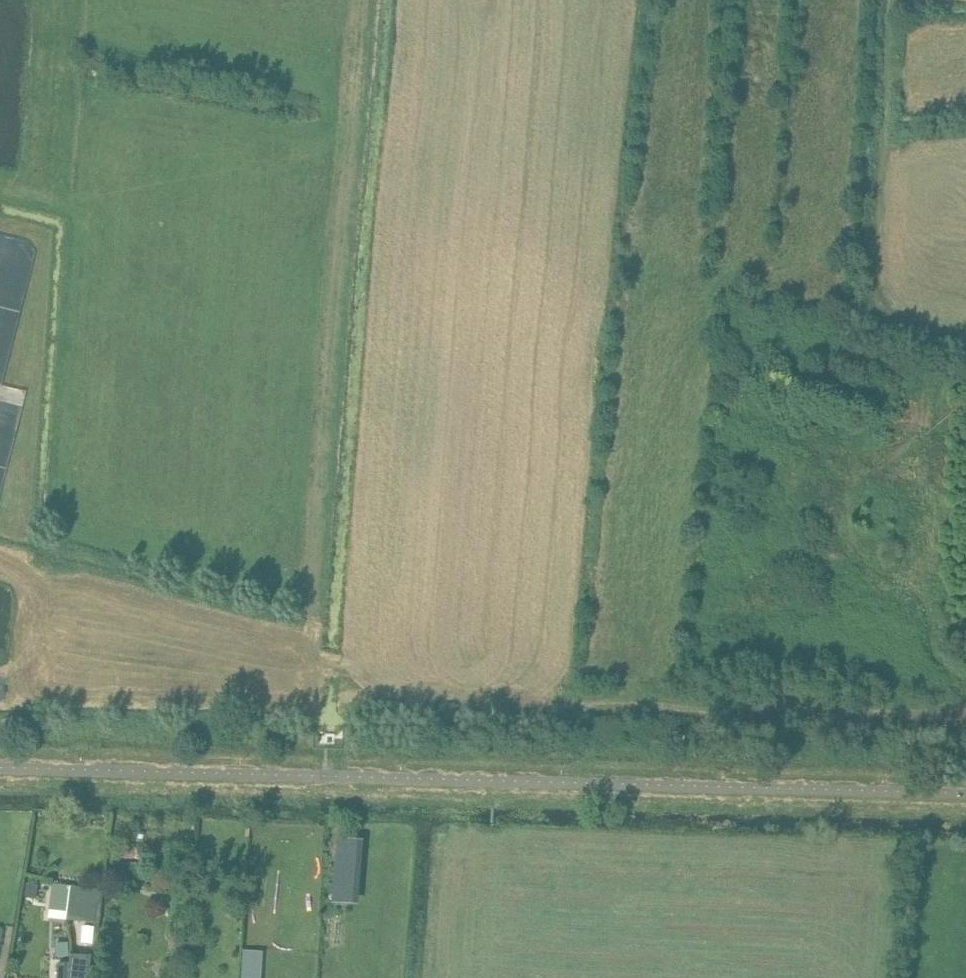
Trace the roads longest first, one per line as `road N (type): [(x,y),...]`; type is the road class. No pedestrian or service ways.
road 1 (track): [(965,715),(573,709)]

